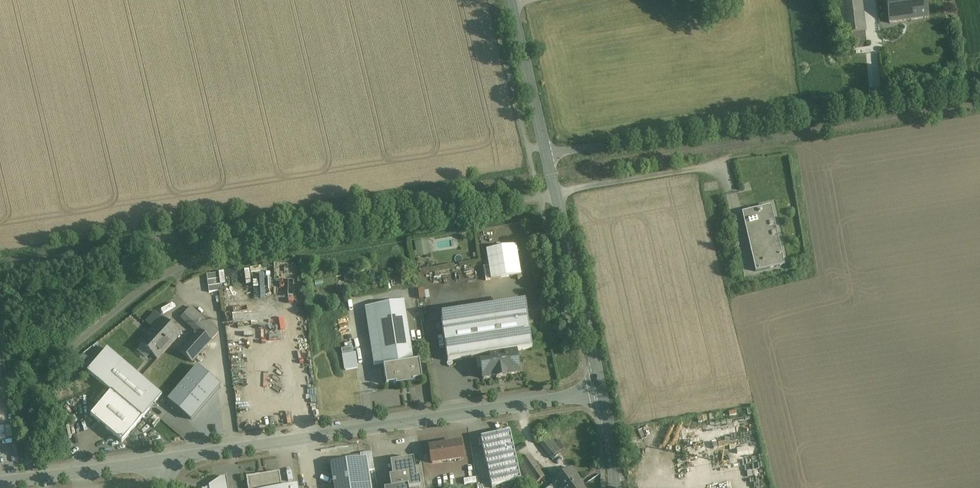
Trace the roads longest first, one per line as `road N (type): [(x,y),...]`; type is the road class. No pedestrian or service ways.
road 1 (residential): [(603,394),(165,460)]
road 2 (unclassified): [(545,153),(979,88)]
road 3 (unclassified): [(603,394),(545,153)]
road 4 (residential): [(165,460),(0,482)]
road 5 (unclassified): [(545,153),(513,0)]

